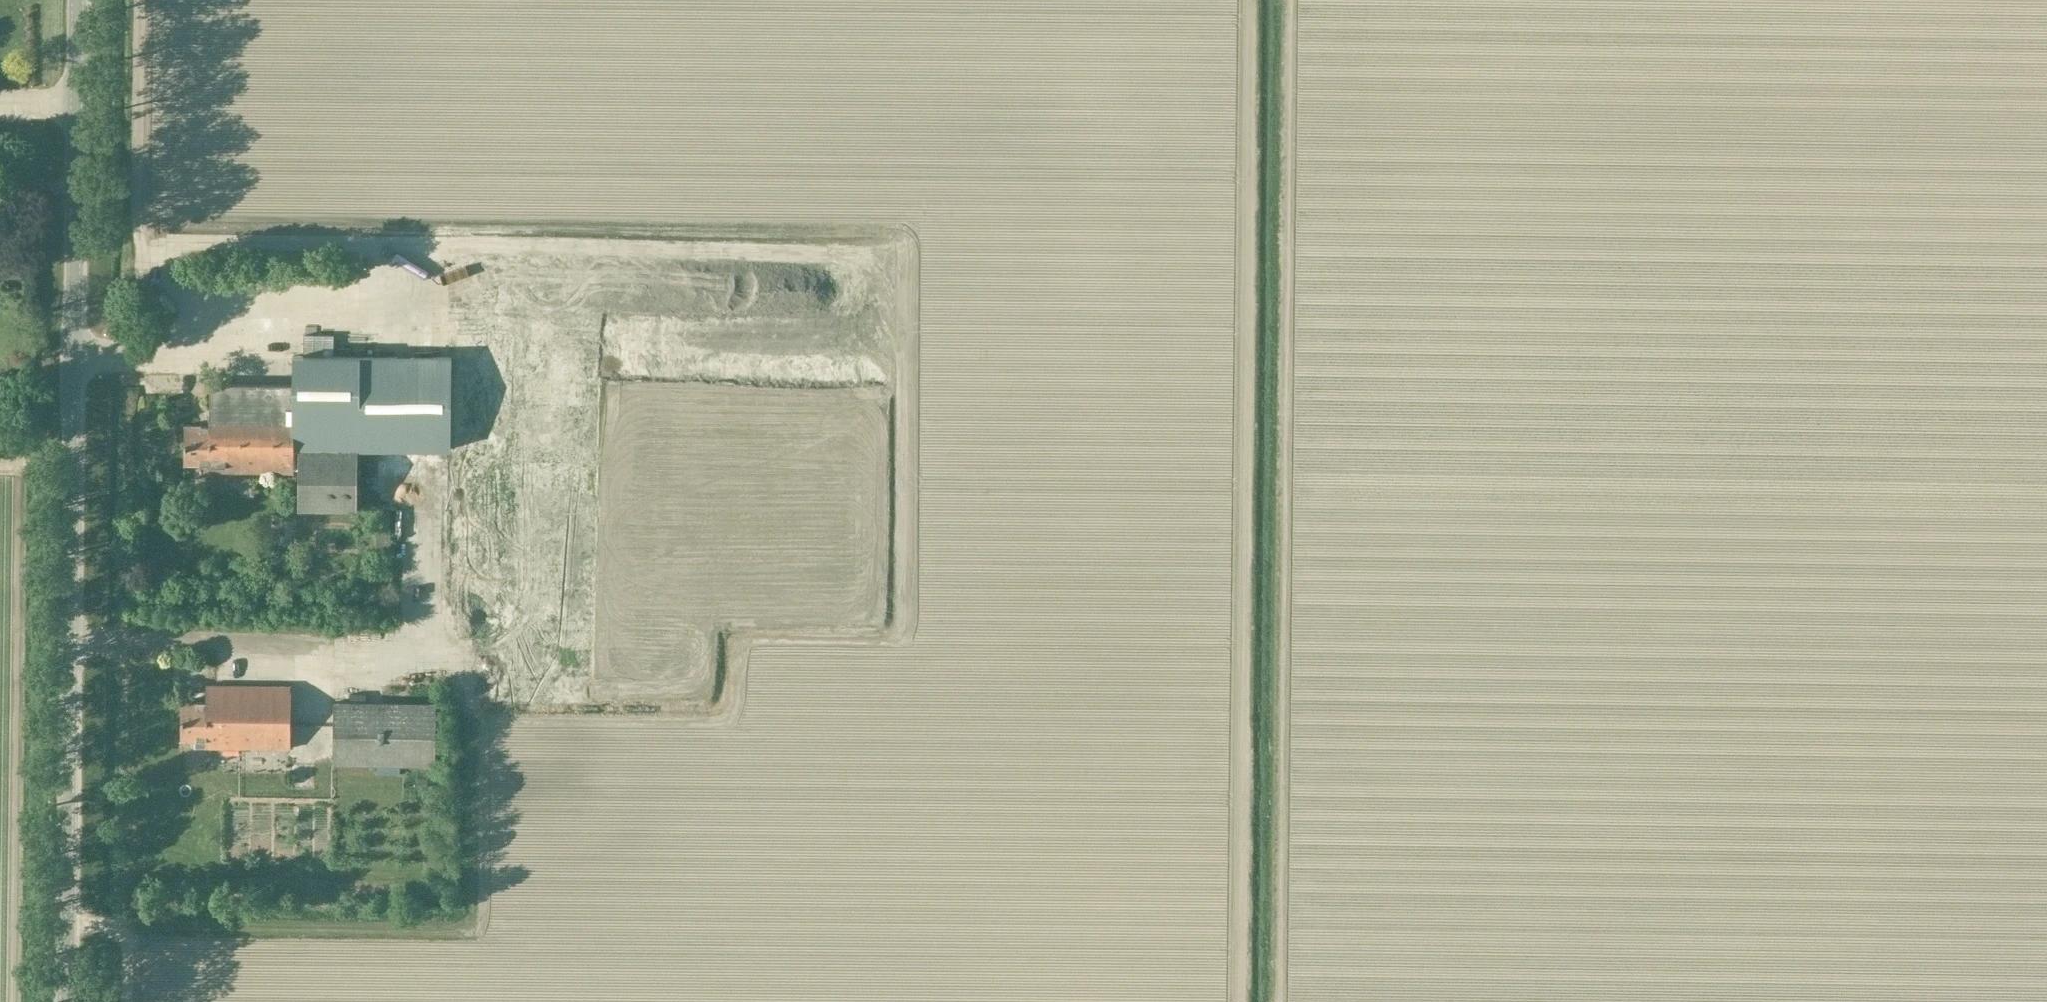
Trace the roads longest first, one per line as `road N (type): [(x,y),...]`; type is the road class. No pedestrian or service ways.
road 1 (unclassified): [(65,1001),(77,0)]

